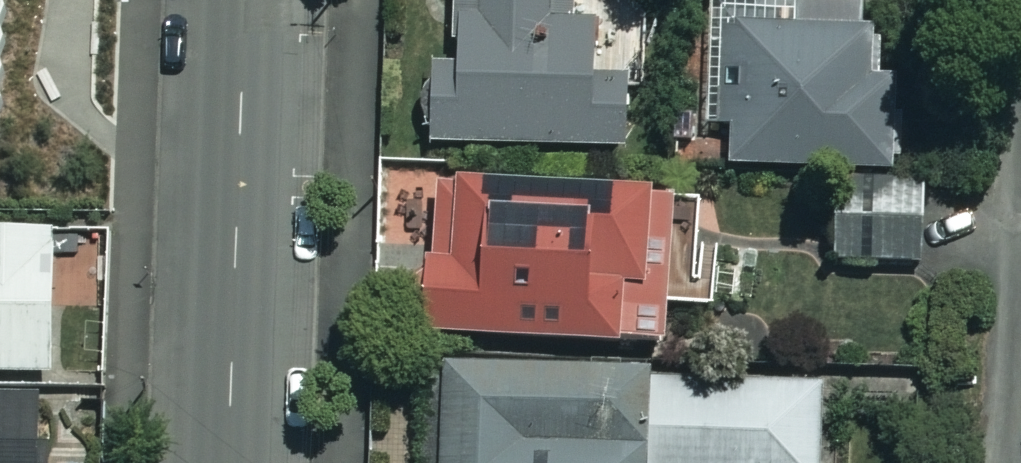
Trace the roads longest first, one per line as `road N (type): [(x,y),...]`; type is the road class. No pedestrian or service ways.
road 1 (tertiary): [(229,462),(248,0)]
road 2 (residential): [(1014,462),(1020,120)]

